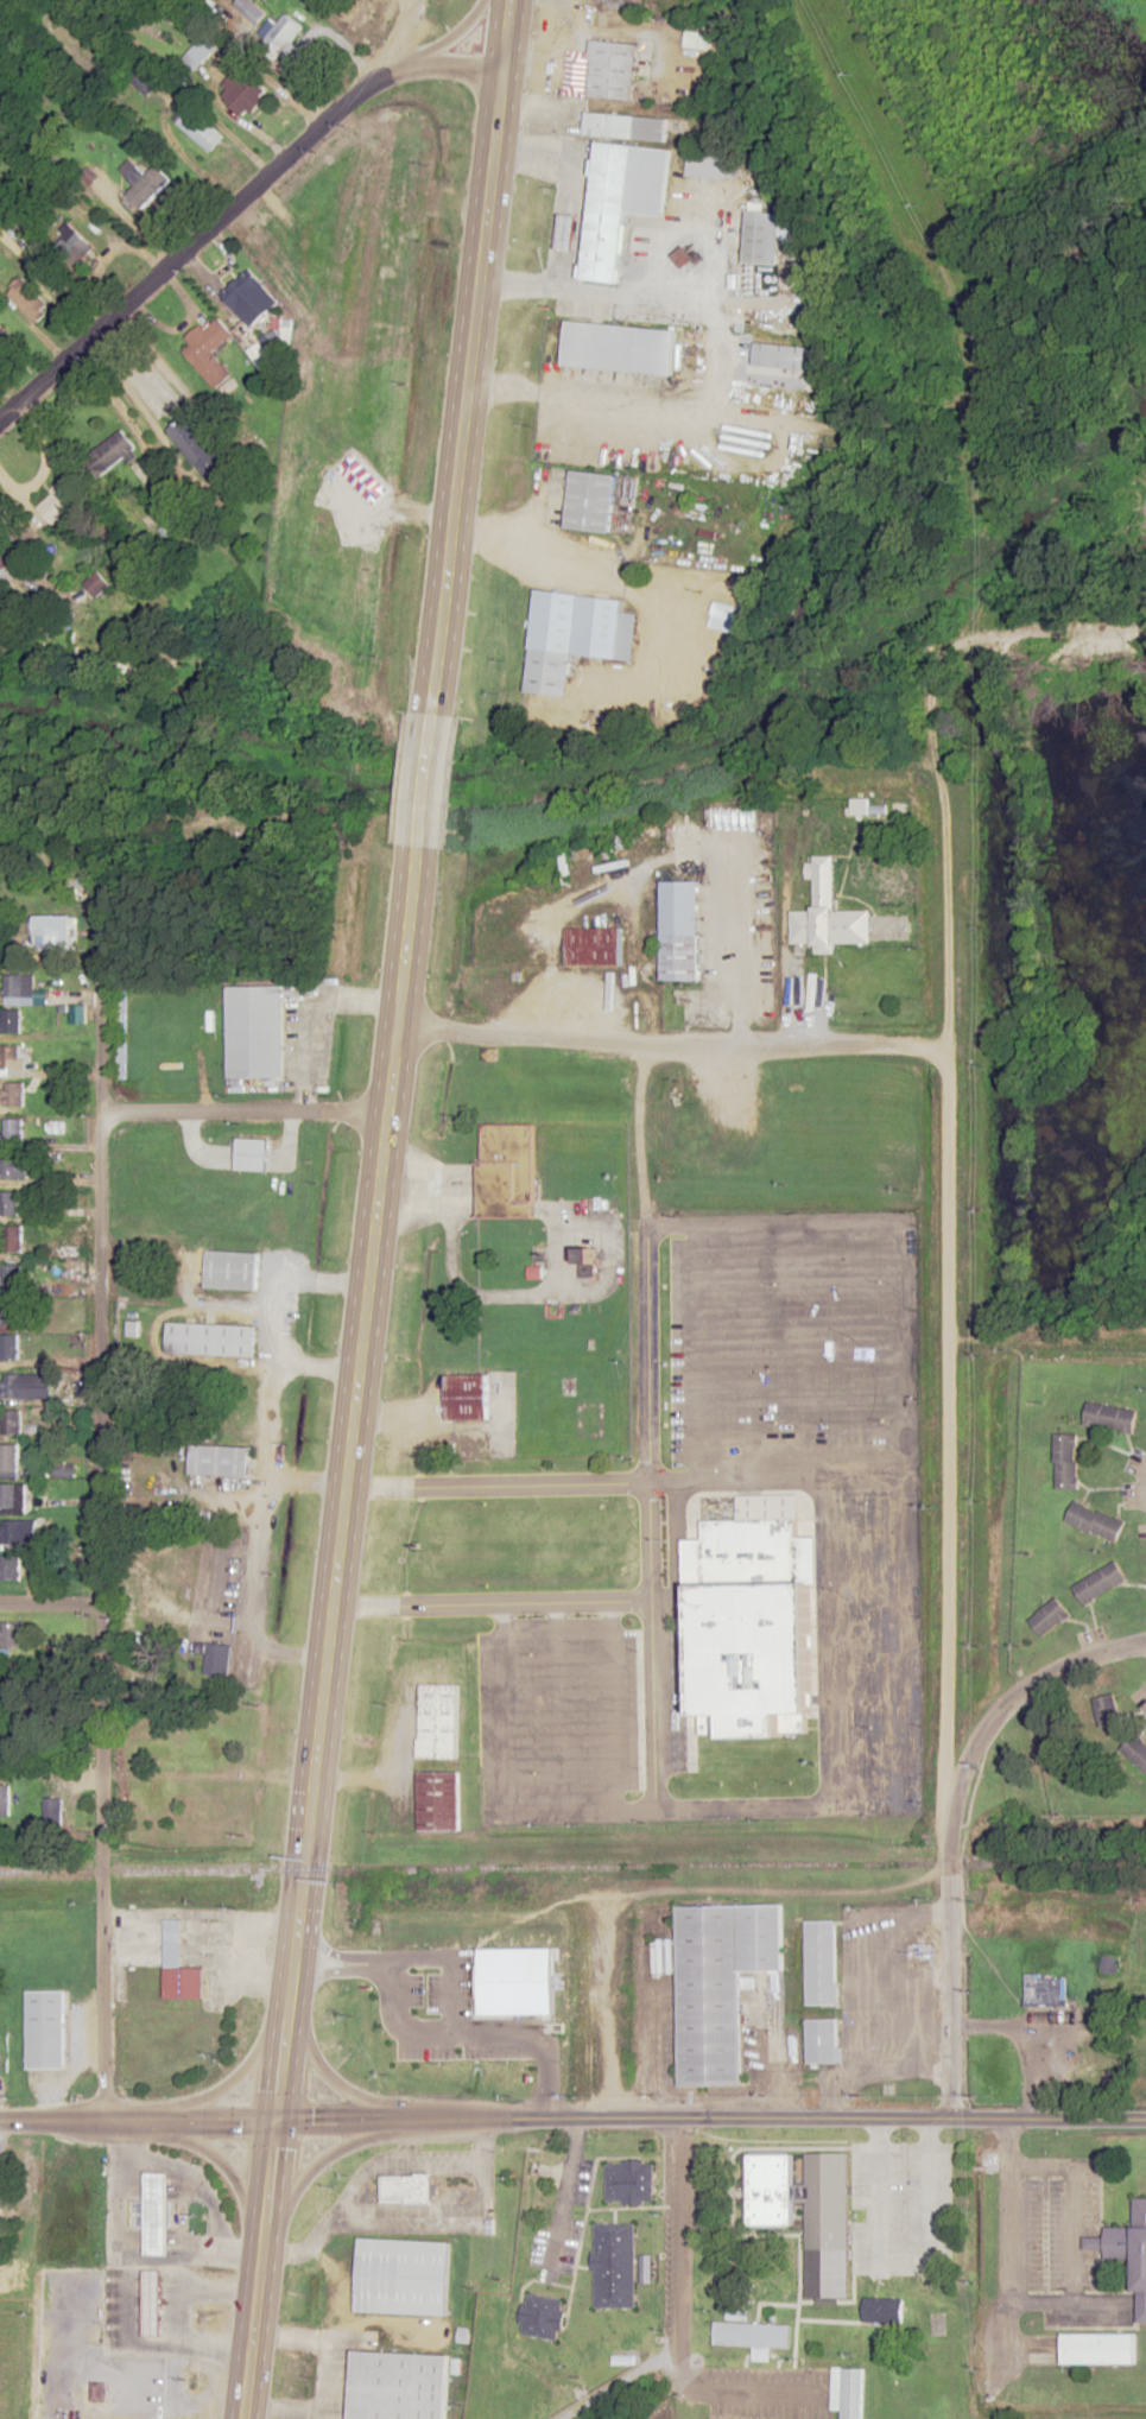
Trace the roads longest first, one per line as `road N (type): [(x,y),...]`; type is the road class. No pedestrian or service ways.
road 1 (secondary): [(243,2418),(418,847)]
road 2 (residential): [(946,2119),(949,1055),(944,797),(933,773),(926,686),(938,650),(962,633),(1022,631)]
road 3 (residential): [(101,2120),(96,888)]
road 4 (residential): [(277,2120),(1145,2119)]
road 5 (secondary): [(432,714),(510,0)]
road 6 (residential): [(296,1944),(490,1943),(583,1898),(691,1888),(805,1895),(916,1888),(951,1872)]
road 7 (tertiary): [(0,418),(381,76),(424,64),(502,71)]
road 8 (residential): [(949,1055),(642,1047),(399,1027)]
road 9 (residential): [(369,1287),(291,1278),(249,1651),(329,1654)]
road 10 (residential): [(460,886),(565,836),(751,784),(933,773)]
road 11 (tertiary): [(409,2120),(328,2077),(289,2010),(243,2070),(205,2096),(101,2120)]
road 12 (residential): [(951,1872),(962,1786),(987,1721),(1020,1689),(1069,1660),(1145,1639)]
road 13 (residential): [(683,2119),(683,2418)]
road 14 (residential): [(388,1117),(96,1110)]
road 15 (tertiary): [(277,2120),(0,2120)]
road 16 (residential): [(613,2119),(602,1988),(612,1894)]
road 17 (tertiary): [(101,2120),(211,2153),(245,2195),(264,2236)]
road 18 (tertiary): [(409,2120),(344,2146),(303,2179),(264,2236)]
road 19 (residential): [(1007,2305),(1007,2119)]
road 20 (secondary): [(418,847),(432,714)]
road 21 (residential): [(811,2396),(680,2382)]

